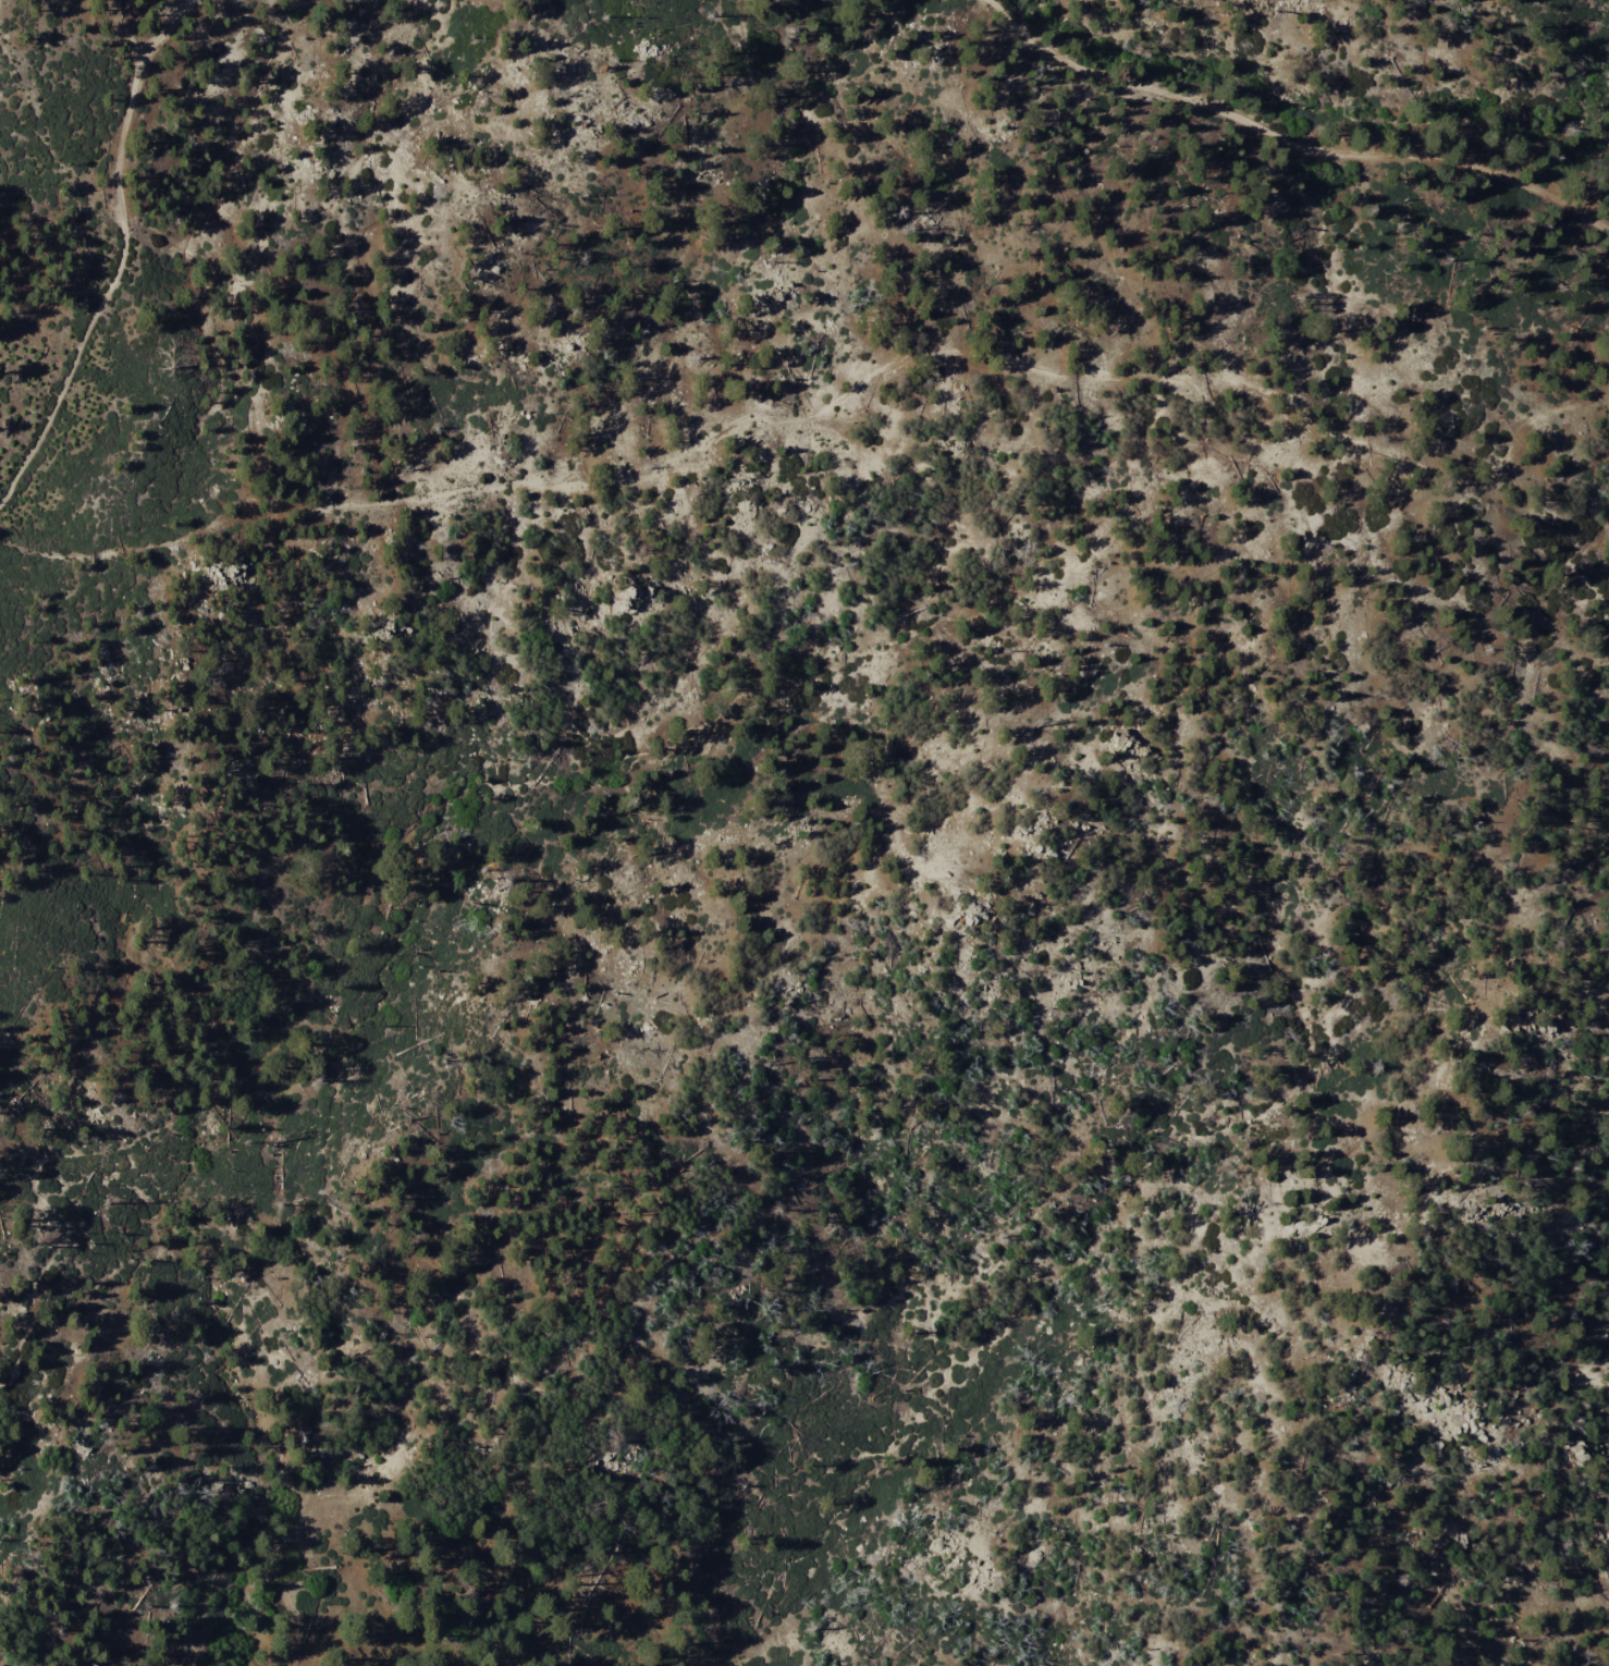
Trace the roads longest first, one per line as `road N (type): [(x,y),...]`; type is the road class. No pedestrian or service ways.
road 1 (track): [(0,1384),(14,1373),(33,1320),(33,1284),(61,1242),(54,1209),(29,1183),(38,1164),(145,1139),(295,1020),(319,1031),(332,1053),(321,1157),(333,1220)]
road 2 (track): [(987,0),(1034,41),(1104,75),(1208,105),(1316,152),(1490,171),(1608,228)]

